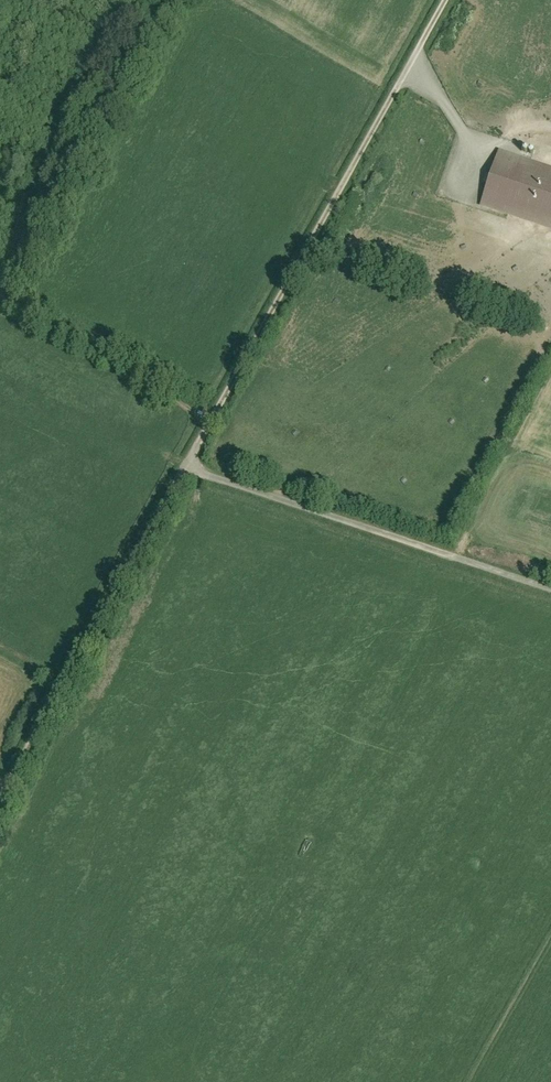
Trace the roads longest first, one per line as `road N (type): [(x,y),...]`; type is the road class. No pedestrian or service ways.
road 1 (track): [(438,0),(0,789)]
road 2 (unclassified): [(550,584),(222,478),(189,457)]
road 3 (track): [(211,412),(0,289)]

